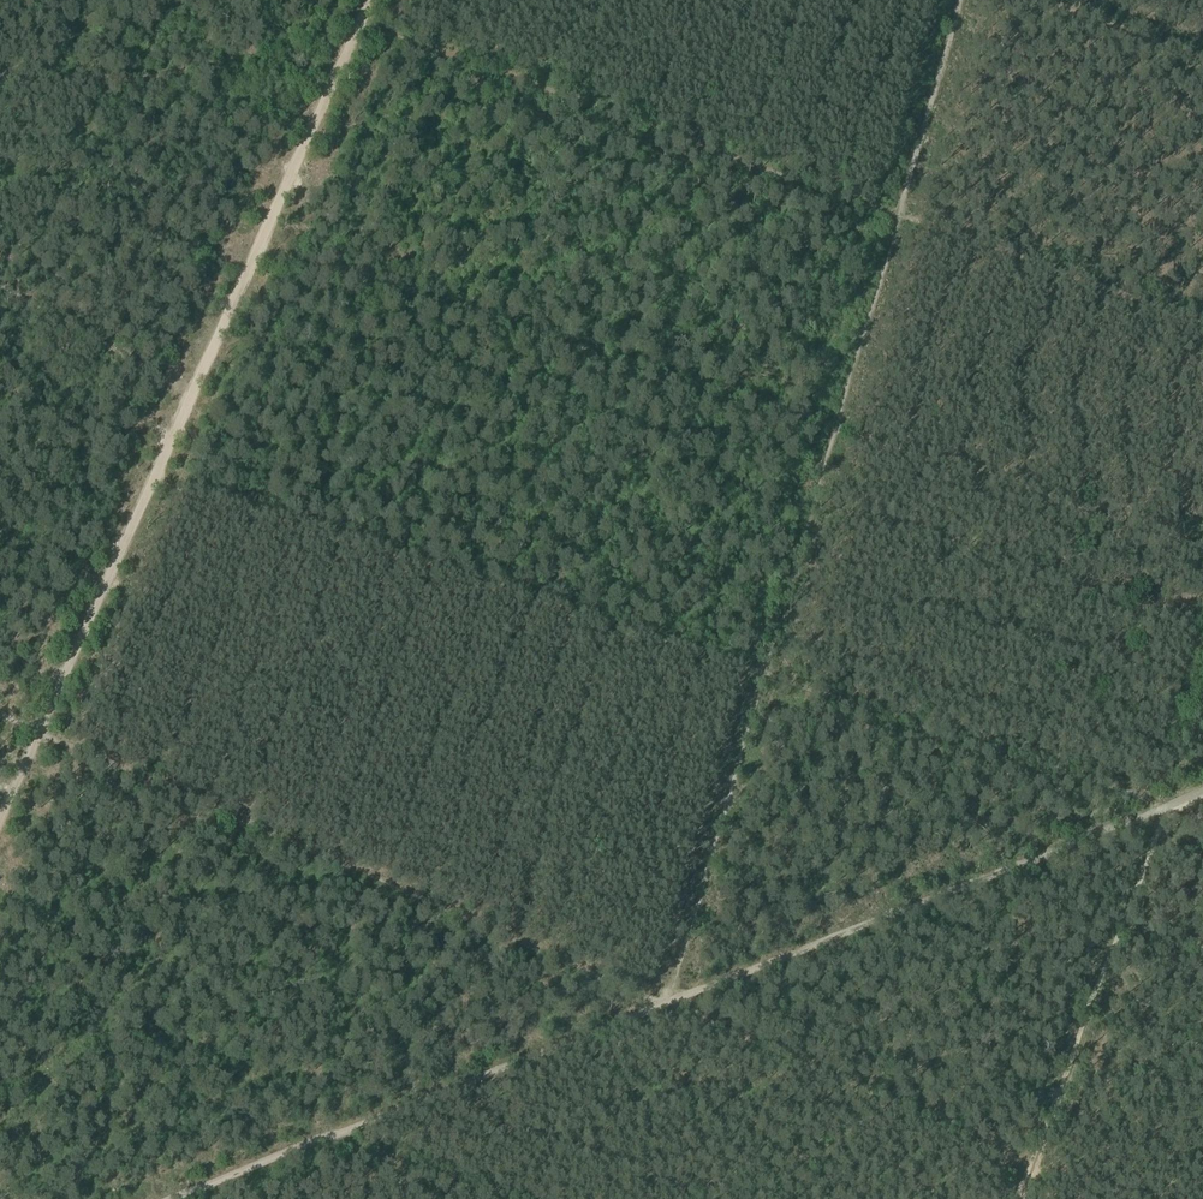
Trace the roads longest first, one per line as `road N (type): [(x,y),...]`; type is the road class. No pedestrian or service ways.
road 1 (track): [(0,716),(662,1004)]
road 2 (track): [(153,483),(762,678)]
road 3 (track): [(662,1004),(1170,804)]
road 4 (track): [(153,483),(371,0)]
road 5 (track): [(174,1198),(662,1004)]
road 6 (track): [(762,678),(897,220)]
road 7 (track): [(762,678),(1170,804)]
road 8 (track): [(1025,1198),(1159,858),(1170,804)]
road 9 (track): [(0,819),(153,483)]
road 10 (track): [(662,1004),(762,678)]
road 11 (track): [(961,0),(897,220)]

